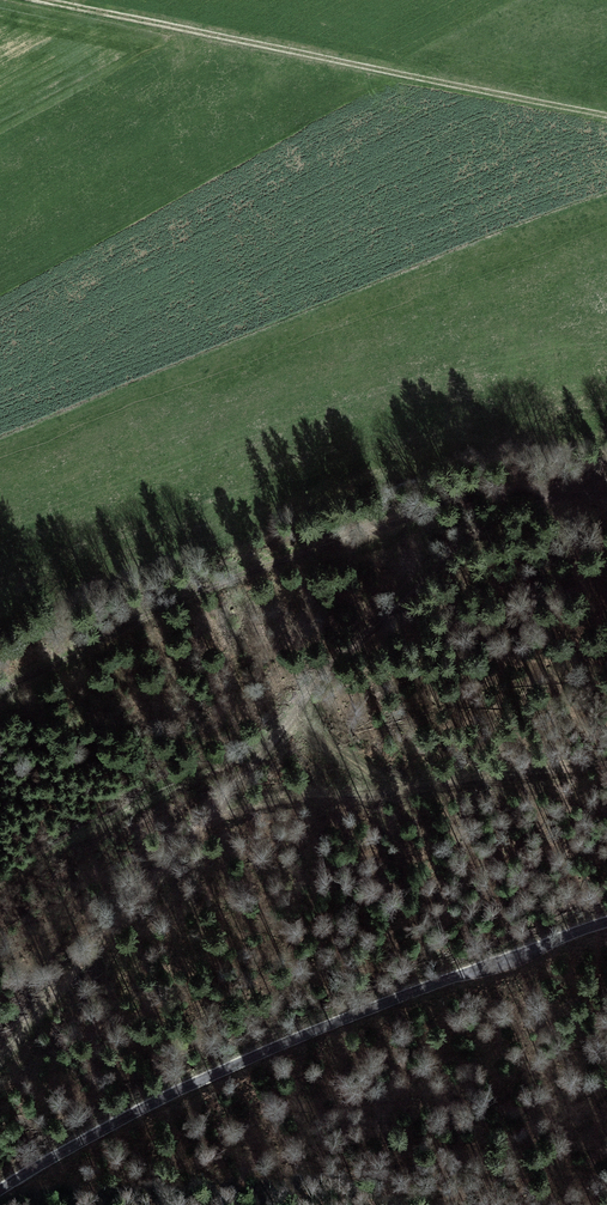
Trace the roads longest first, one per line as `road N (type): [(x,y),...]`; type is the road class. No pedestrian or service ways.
road 1 (unclassified): [(0,1192),(81,1142),(246,1062),(606,923)]
road 2 (track): [(0,686),(295,555),(464,500),(606,491)]
road 3 (track): [(606,118),(27,0)]

